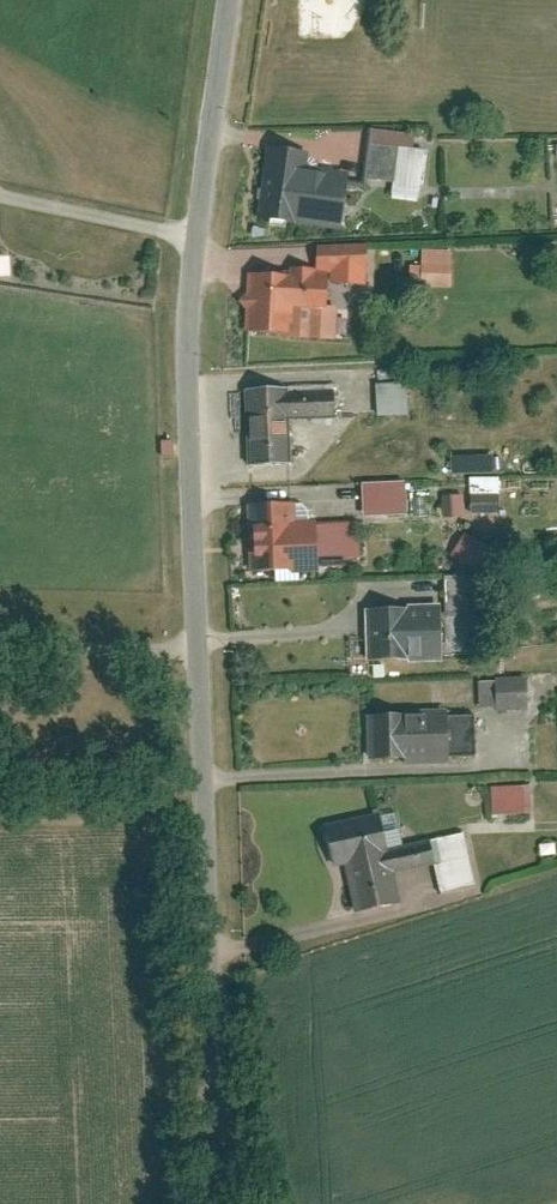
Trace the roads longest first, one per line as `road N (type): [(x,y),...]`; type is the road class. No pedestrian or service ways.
road 1 (tertiary): [(233,0),(193,326),(220,1203)]

